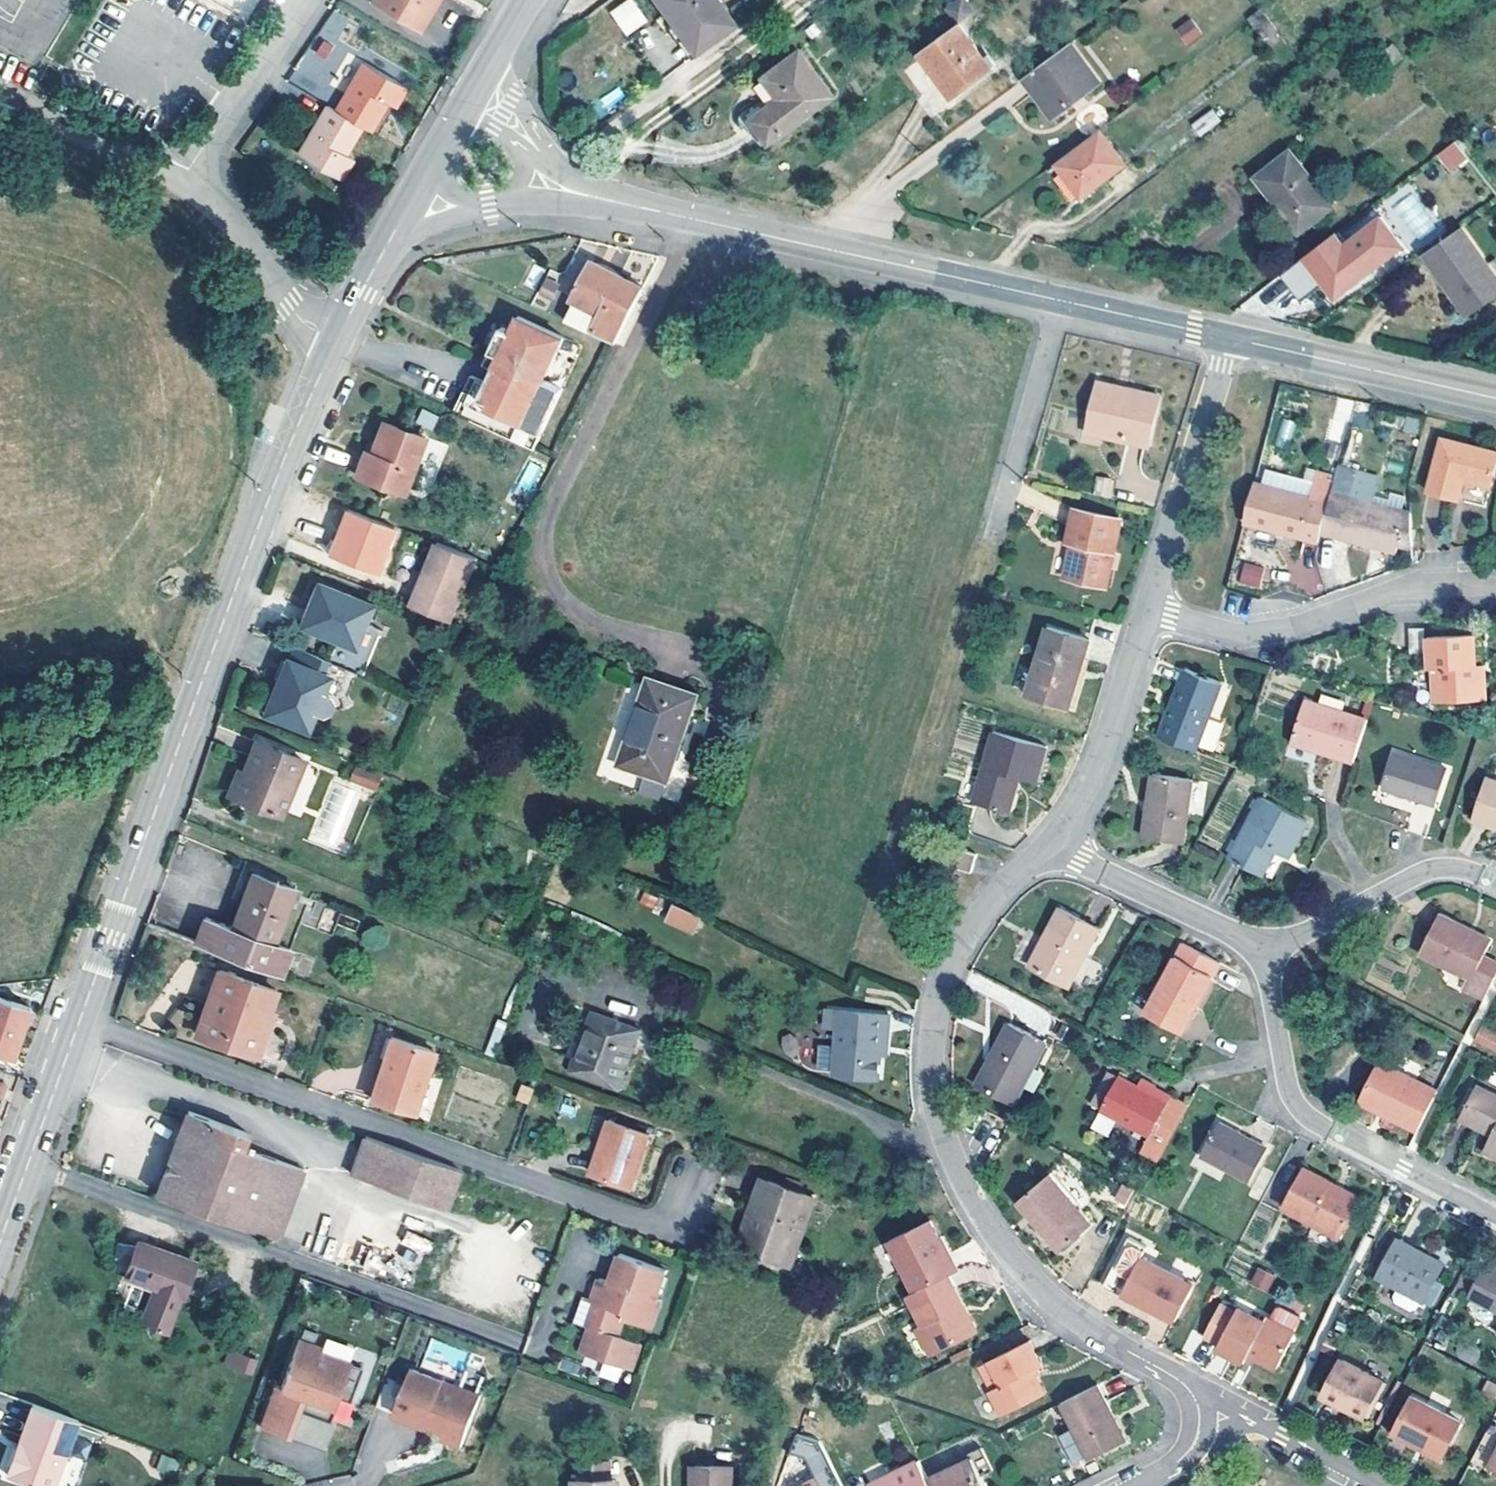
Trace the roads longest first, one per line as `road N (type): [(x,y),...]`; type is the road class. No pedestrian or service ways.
road 1 (tertiary): [(76,1022),(333,343)]
road 2 (residential): [(1046,844),(998,893),(951,966),(934,1018),(931,1092),(967,1189),(1045,1297),(1178,1379),(1199,1408)]
road 3 (residential): [(643,1216),(76,1022)]
road 4 (tertiary): [(1058,300),(646,208)]
road 5 (residential): [(1149,610),(1244,636),(1302,627),(1414,590),(1495,592)]
road 6 (residential): [(1229,339),(1149,610)]
road 7 (tertiary): [(1495,399),(1229,339)]
road 8 (residential): [(1149,610),(1097,780),(1046,844)]
road 9 (track): [(1495,1059),(1268,949)]
road 10 (residential): [(1268,949),(1434,870),(1495,882)]
road 11 (residential): [(1268,949),(1046,844)]
road 12 (residential): [(1058,300),(996,534)]
road 13 (tertiary): [(0,1231),(76,1022)]
road 14 (residential): [(191,187),(304,0)]
road 15 (unclassified): [(191,187),(0,87)]
road 16 (residential): [(333,343),(285,309),(191,187)]
road 17 (residential): [(1495,1218),(1312,1123)]
road 18 (residential): [(1389,1485),(1282,1431),(1199,1408)]
road 19 (track): [(0,775),(188,720)]
road 20 (residential): [(1312,1123),(1285,1086),(1268,949)]
road 21 (tertiary): [(1229,339),(1058,300)]
road 22 (tertiary): [(333,343),(410,204)]
road 23 (tertiary): [(503,210),(646,208)]
road 24 (tertiary): [(646,208),(530,151)]
road 25 (tertiary): [(410,204),(474,95)]

